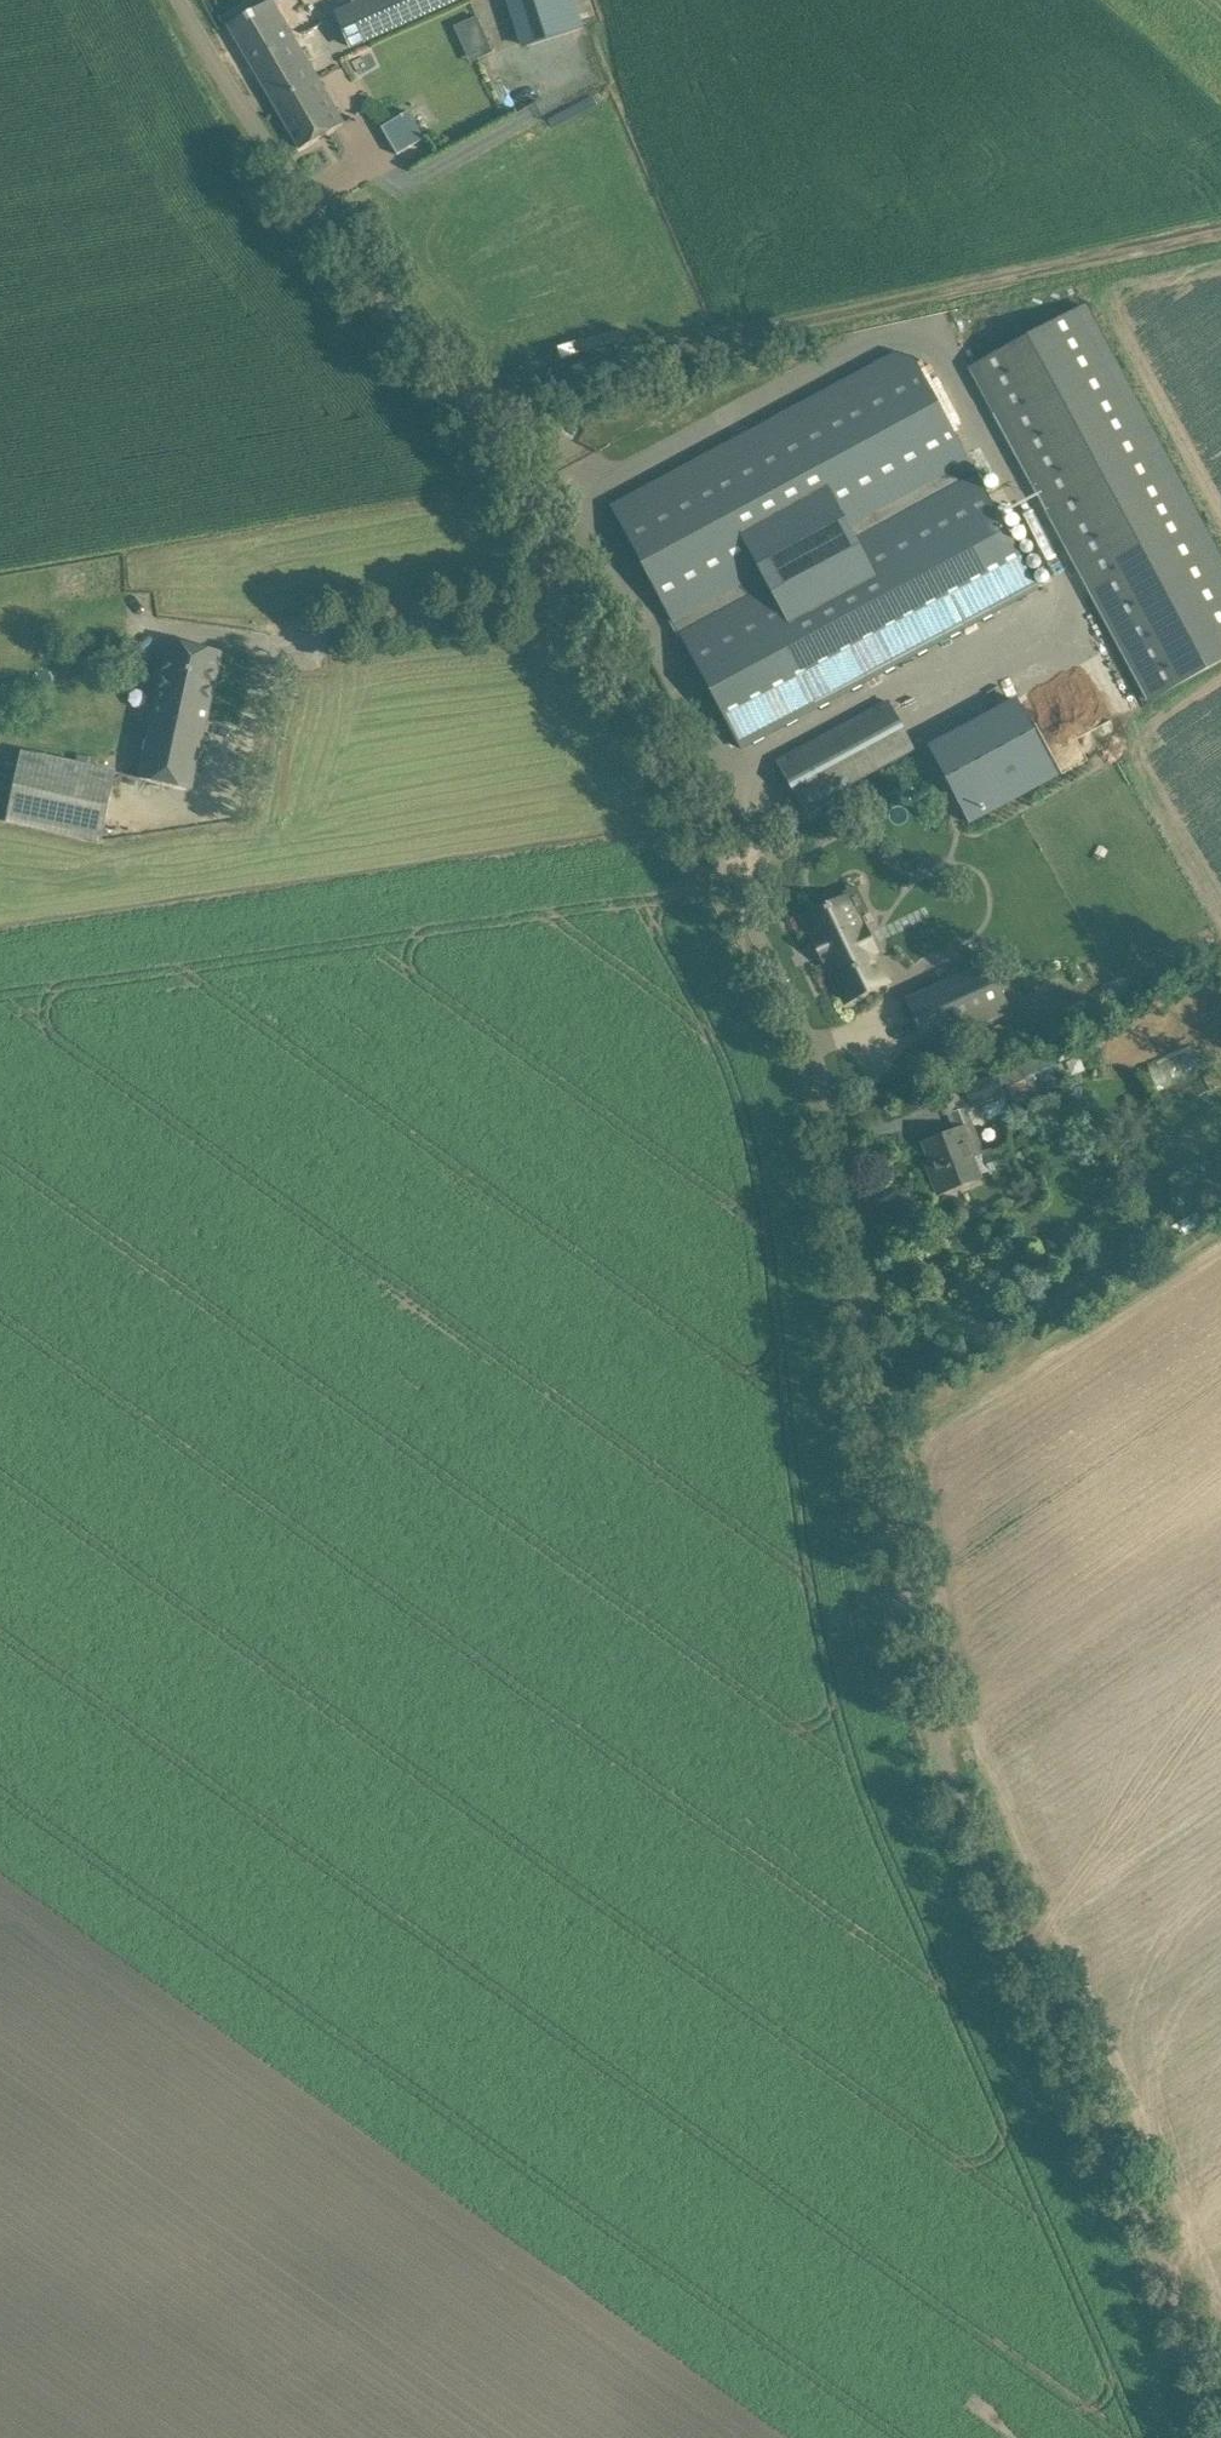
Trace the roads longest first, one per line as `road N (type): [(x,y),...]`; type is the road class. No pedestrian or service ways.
road 1 (unclassified): [(1220,2379),(952,1746),(911,1606),(842,1159),(815,1057),(673,766),(497,454),(420,346),(336,255),(221,93),(173,0)]

